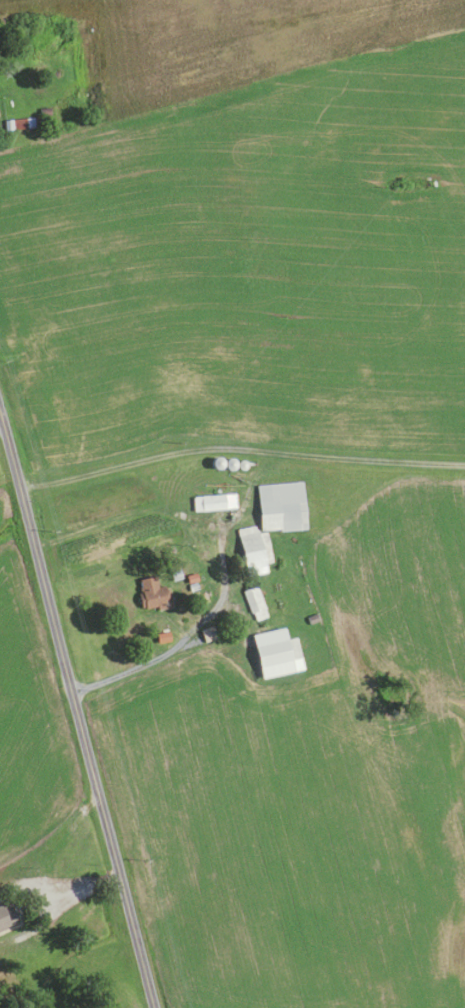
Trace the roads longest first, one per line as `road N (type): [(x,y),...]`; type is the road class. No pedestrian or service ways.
road 1 (residential): [(154,1007),(0,414)]

